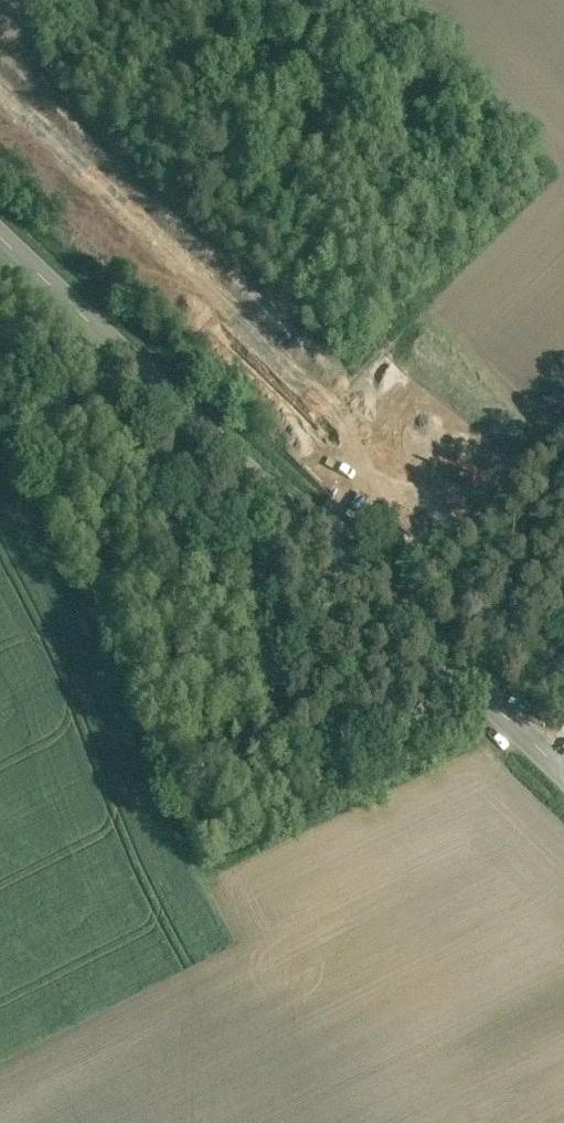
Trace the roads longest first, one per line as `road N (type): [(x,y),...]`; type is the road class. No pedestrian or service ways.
road 1 (tertiary): [(563,773),(0,237)]

